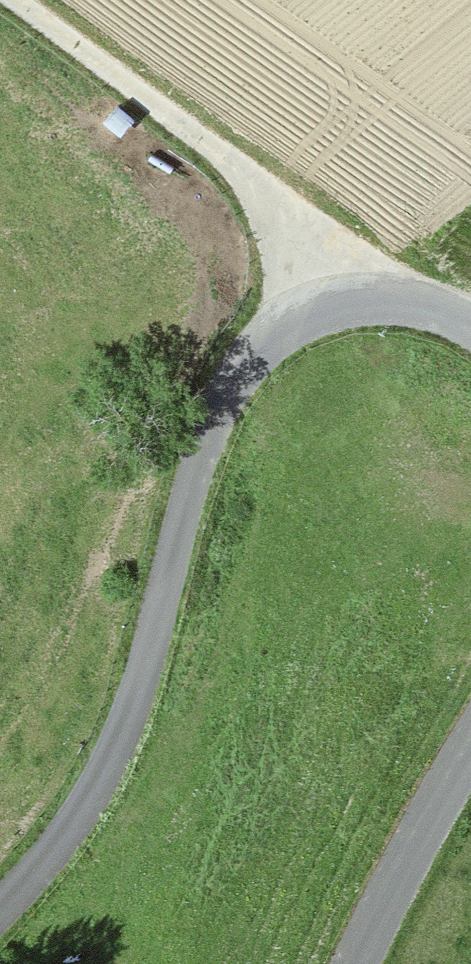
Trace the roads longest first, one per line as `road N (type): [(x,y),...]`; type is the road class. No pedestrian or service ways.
road 1 (unclassified): [(470,327),(398,302),(347,303),(297,319),(258,352),(226,395),(206,444),(118,742),(79,814),(0,911)]
road 2 (track): [(347,303),(243,174),(0,1)]
road 3 (unclassified): [(357,963),(470,748)]

